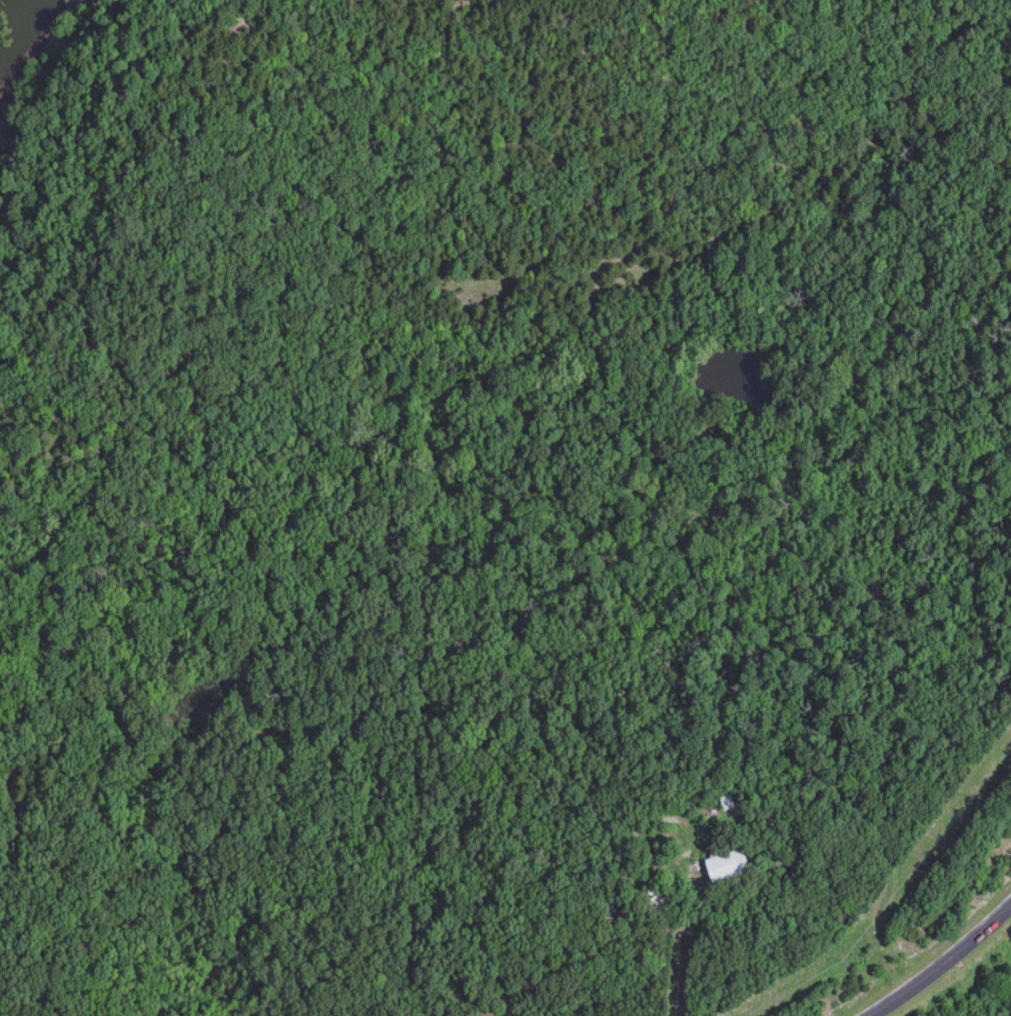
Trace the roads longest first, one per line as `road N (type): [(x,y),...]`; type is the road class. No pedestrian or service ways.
road 1 (secondary): [(856,1015),(981,929),(1010,897)]

